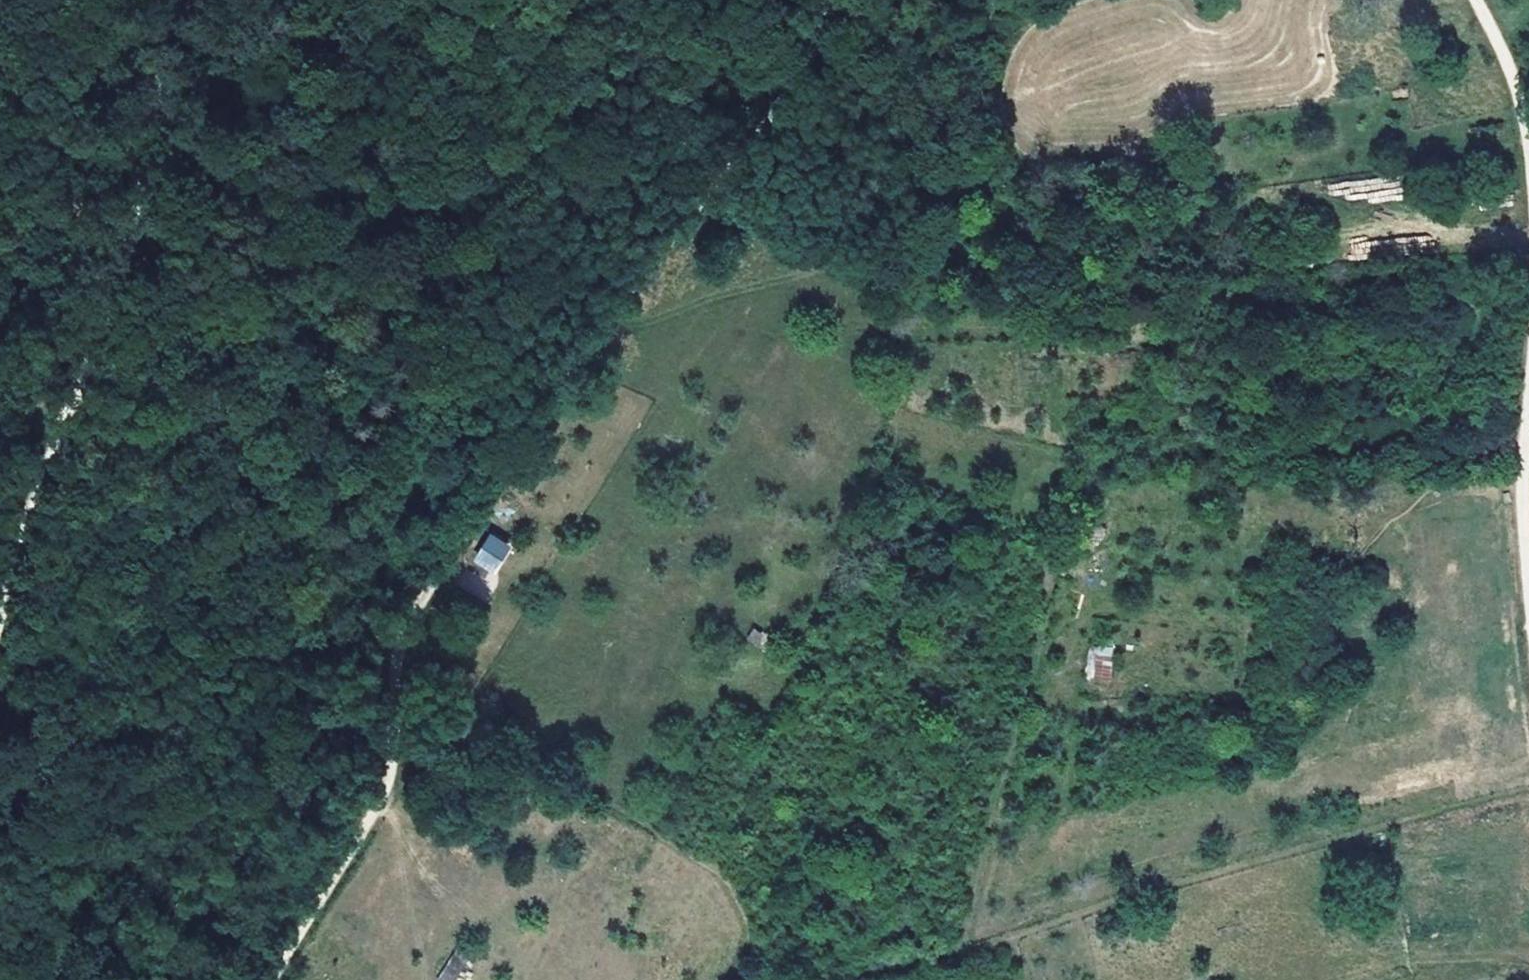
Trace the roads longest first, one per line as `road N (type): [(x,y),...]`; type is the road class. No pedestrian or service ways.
road 1 (track): [(275,979),(390,788),(389,674),(414,610),(574,352),(809,63),(822,0)]
road 2 (track): [(158,0),(166,67),(157,143),(0,611)]
road 3 (track): [(1528,111),(1478,0)]

